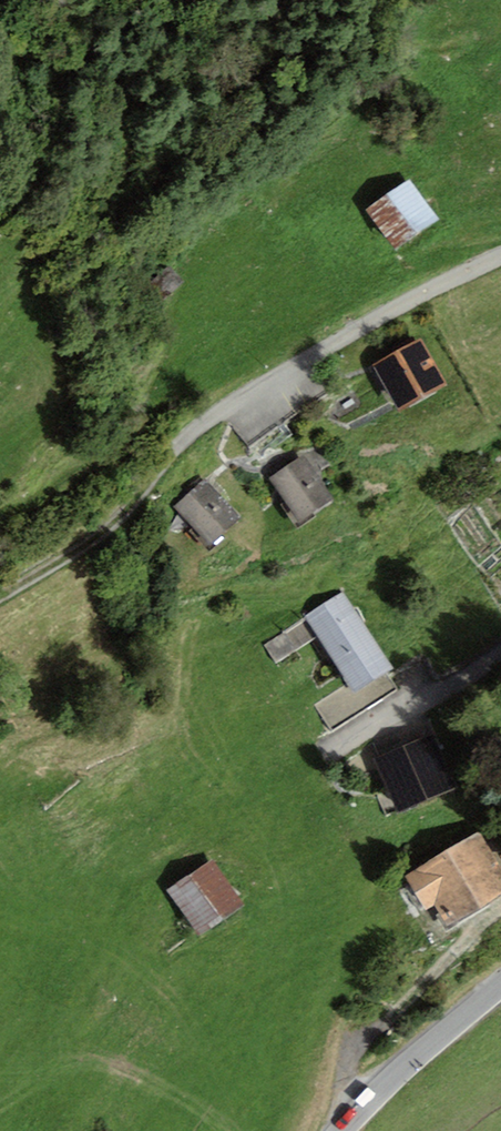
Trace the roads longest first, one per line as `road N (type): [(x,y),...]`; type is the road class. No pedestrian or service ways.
road 1 (residential): [(180,442),(401,308),(500,262)]
road 2 (track): [(0,601),(113,521),(180,442)]
road 3 (tertiary): [(342,1130),(500,988)]
road 4 (residential): [(336,748),(500,651)]

